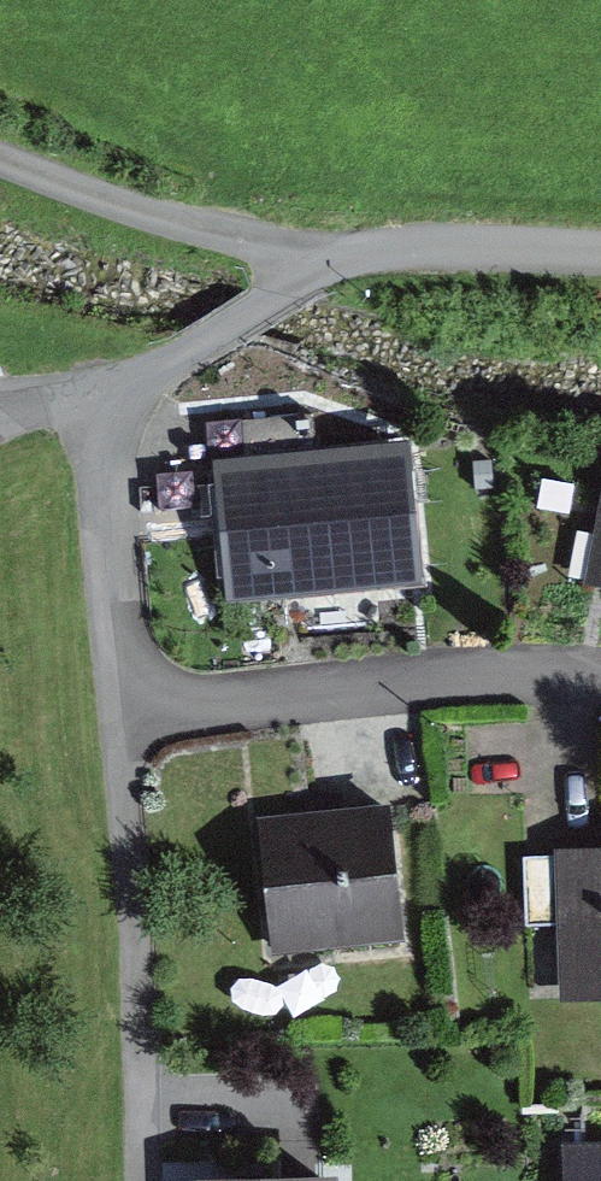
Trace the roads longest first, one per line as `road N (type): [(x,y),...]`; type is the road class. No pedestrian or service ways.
road 1 (residential): [(123,717),(499,675),(600,677)]
road 2 (unclassified): [(123,717),(136,1180)]
road 3 (track): [(0,158),(325,267)]
road 4 (unclassified): [(95,395),(123,717)]
road 5 (unclassified): [(325,267),(415,245),(600,254)]
road 6 (unclassified): [(325,267),(206,342),(95,395)]

